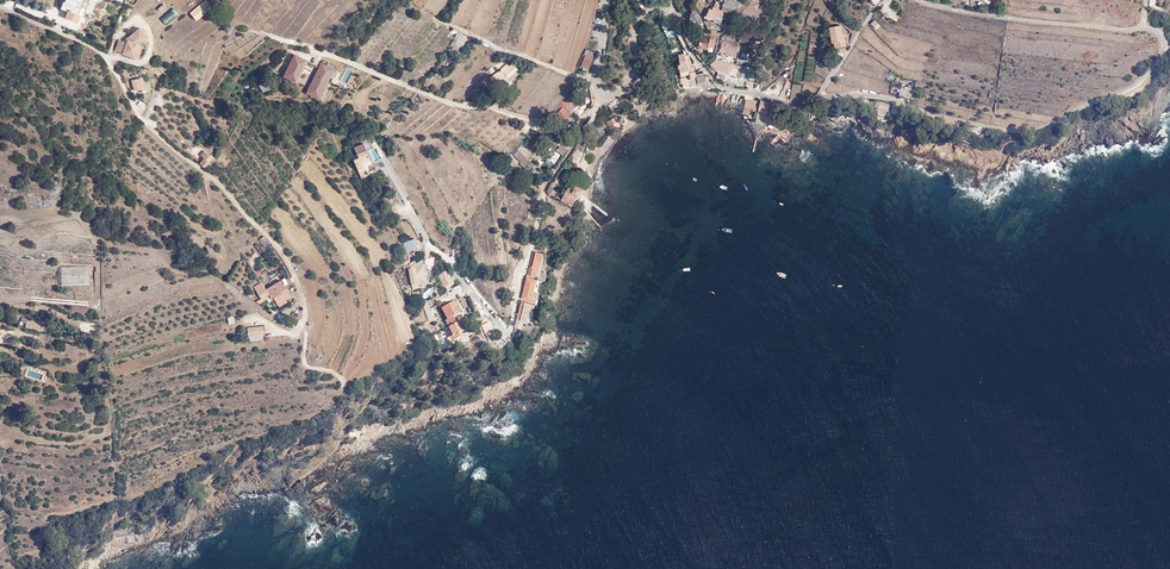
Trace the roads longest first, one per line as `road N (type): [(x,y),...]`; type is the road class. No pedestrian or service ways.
road 1 (residential): [(1146,29),(1163,48),(1141,83),(1029,131),(870,94),(794,104),(725,88),(667,11),(654,8),(639,26),(630,83),(604,96),(595,76),(604,0)]
road 2 (residential): [(916,0),(1146,29)]

